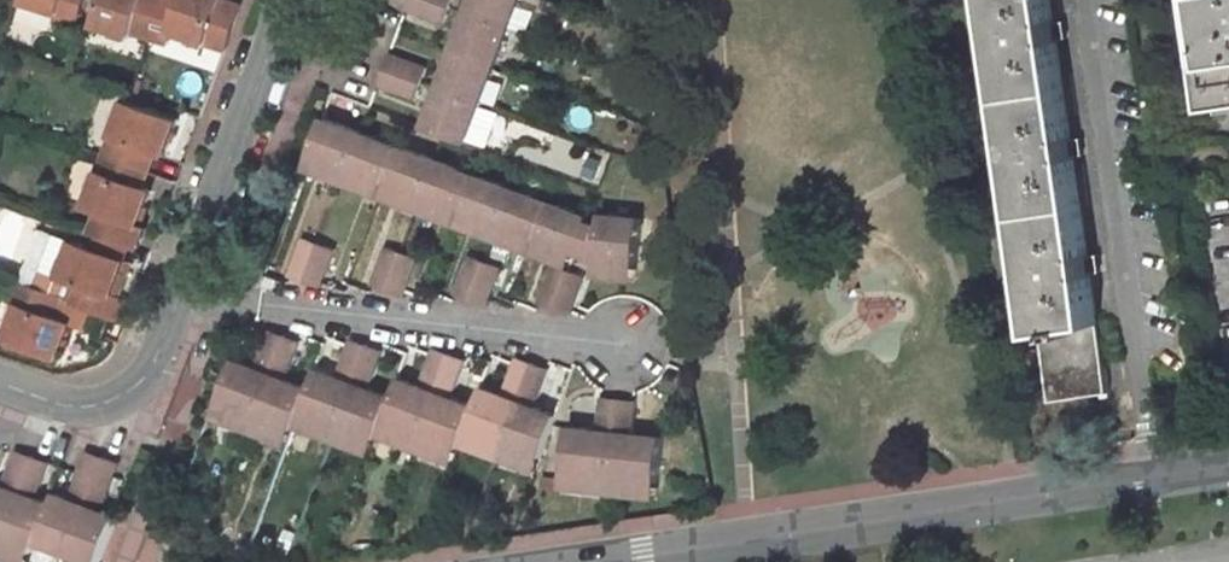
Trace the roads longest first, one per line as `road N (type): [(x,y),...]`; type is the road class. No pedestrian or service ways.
road 1 (unclassified): [(593,561),(1153,475)]
road 2 (residential): [(1153,475),(1083,0)]
road 3 (residential): [(175,294),(626,344)]
road 4 (unclassified): [(175,294),(272,0)]
road 5 (unclassified): [(0,384),(35,397),(101,401),(155,352),(175,294)]

